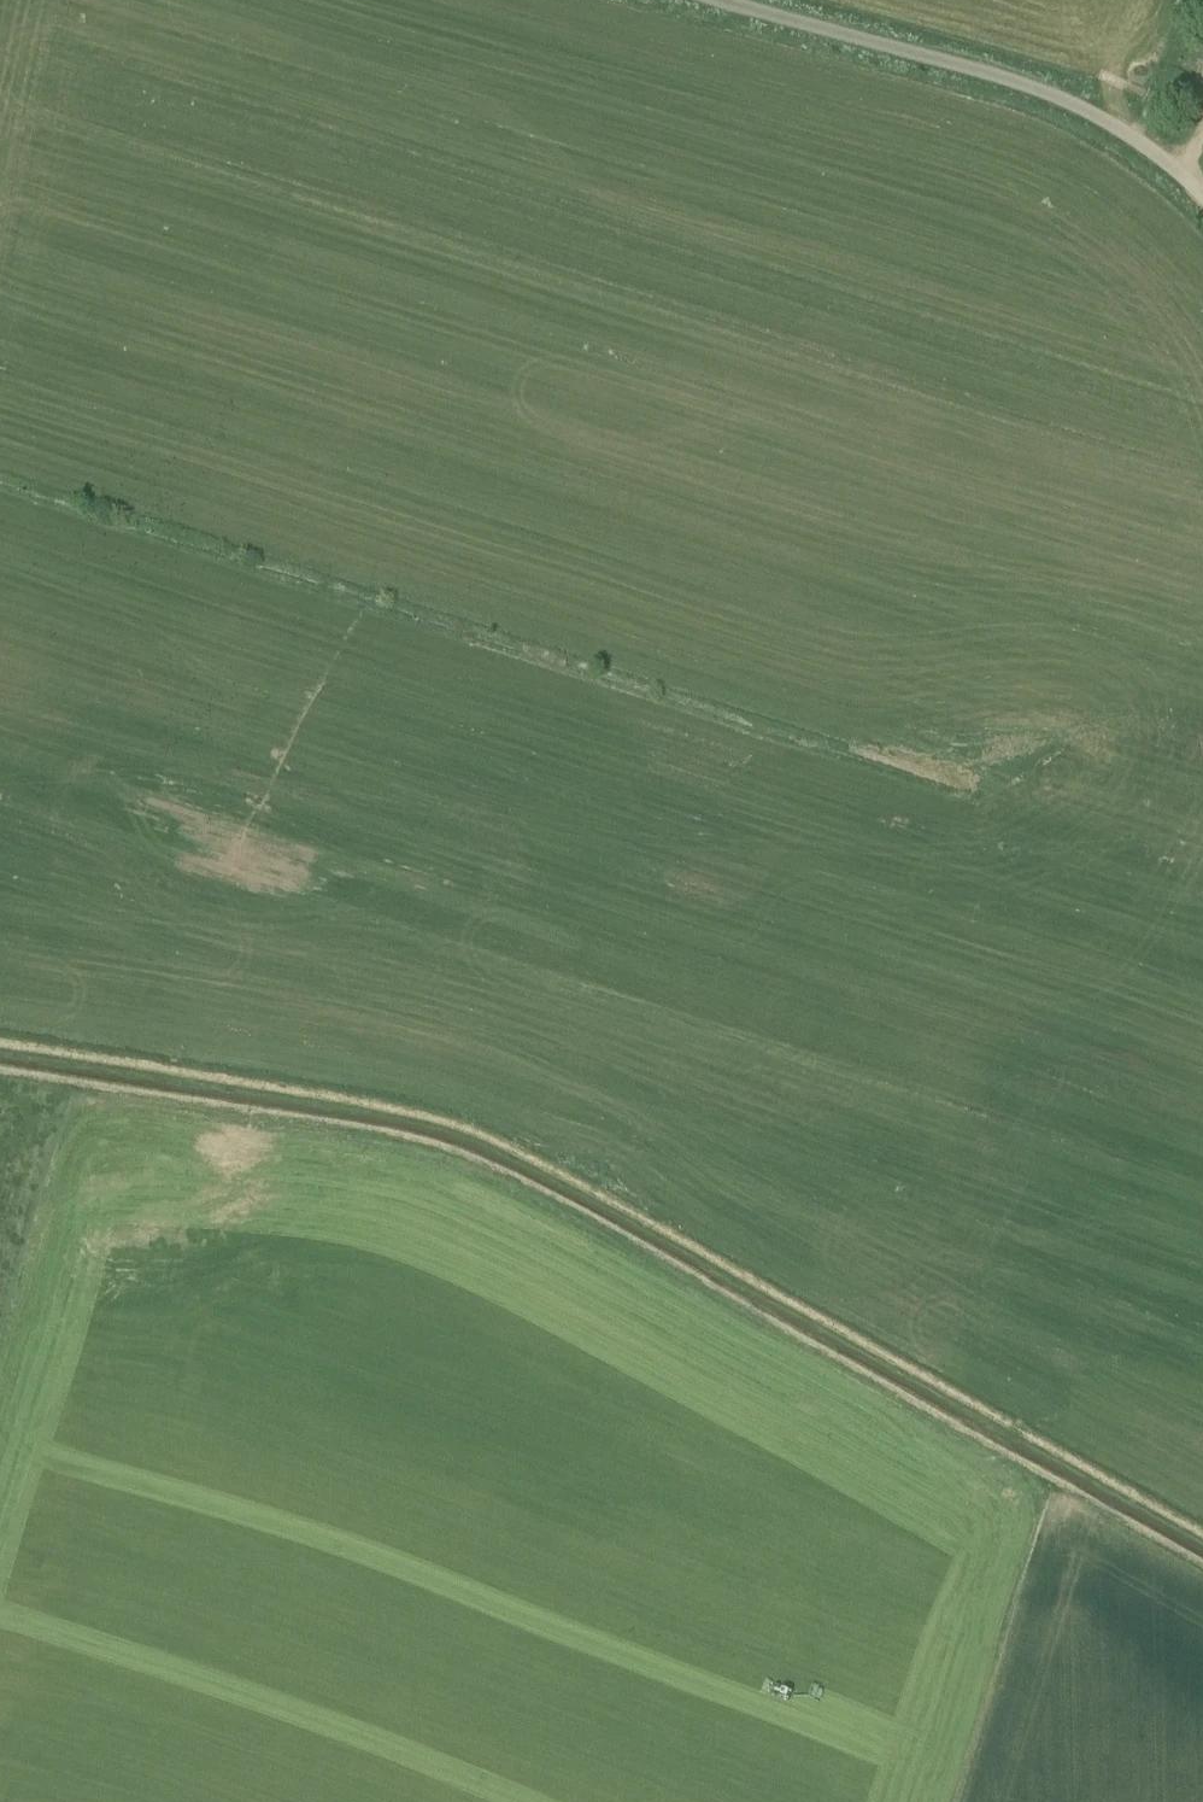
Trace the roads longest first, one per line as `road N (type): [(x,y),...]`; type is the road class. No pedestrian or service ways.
road 1 (unclassified): [(1202,196),(1132,138),(1047,92),(721,0)]

